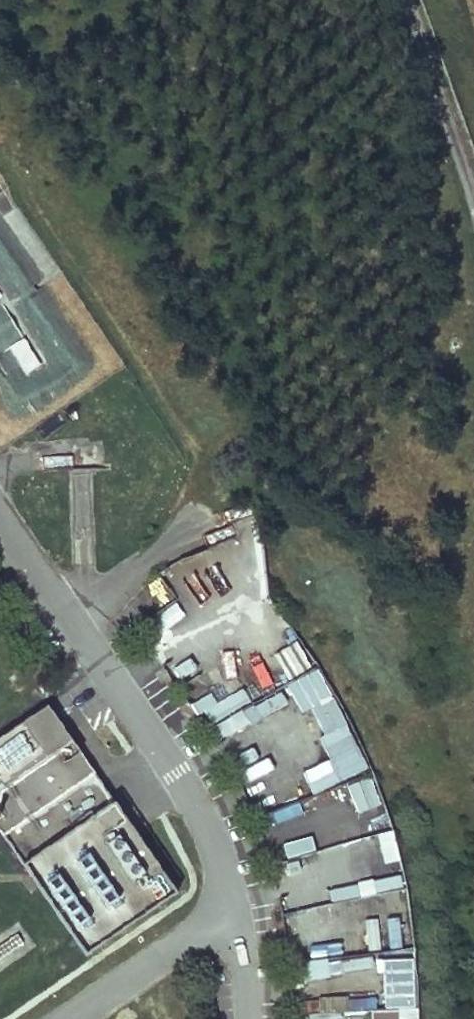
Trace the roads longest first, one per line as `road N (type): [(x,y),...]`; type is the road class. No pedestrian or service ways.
road 1 (unclassified): [(0,511),(165,752),(230,909)]
road 2 (track): [(405,0),(473,205)]
road 3 (unclassified): [(230,909),(71,1018)]

